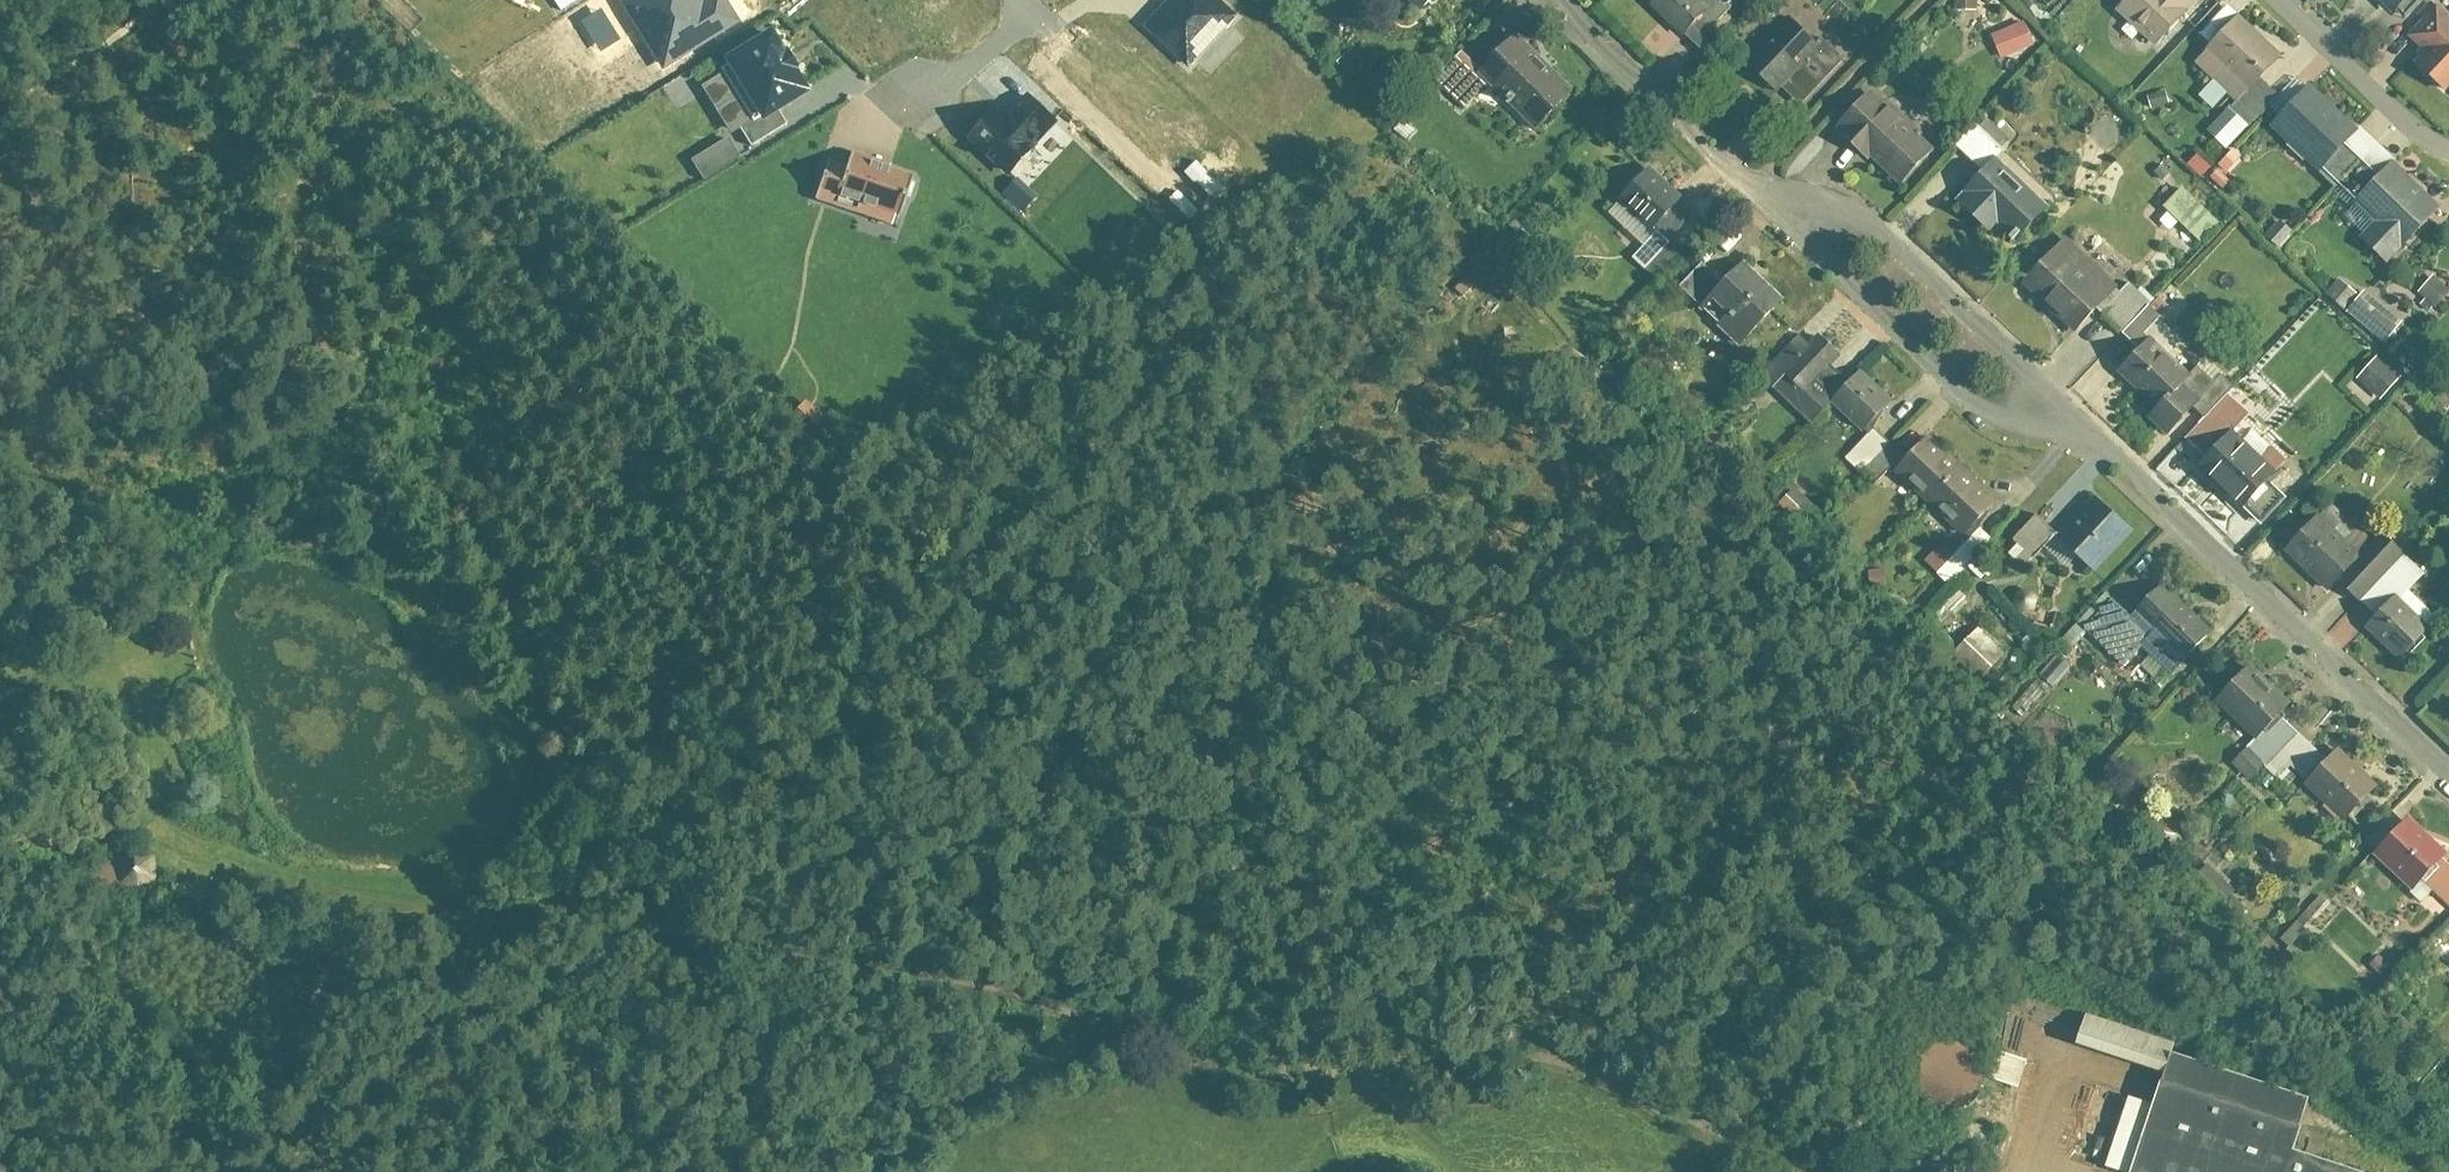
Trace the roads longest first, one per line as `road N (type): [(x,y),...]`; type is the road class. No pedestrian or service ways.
road 1 (residential): [(2448,775),(1885,234),(1763,190),(1565,0)]
road 2 (residential): [(2448,140),(2438,142),(2395,111),(2280,0)]
road 3 (residential): [(1024,0),(1039,14),(933,90)]

